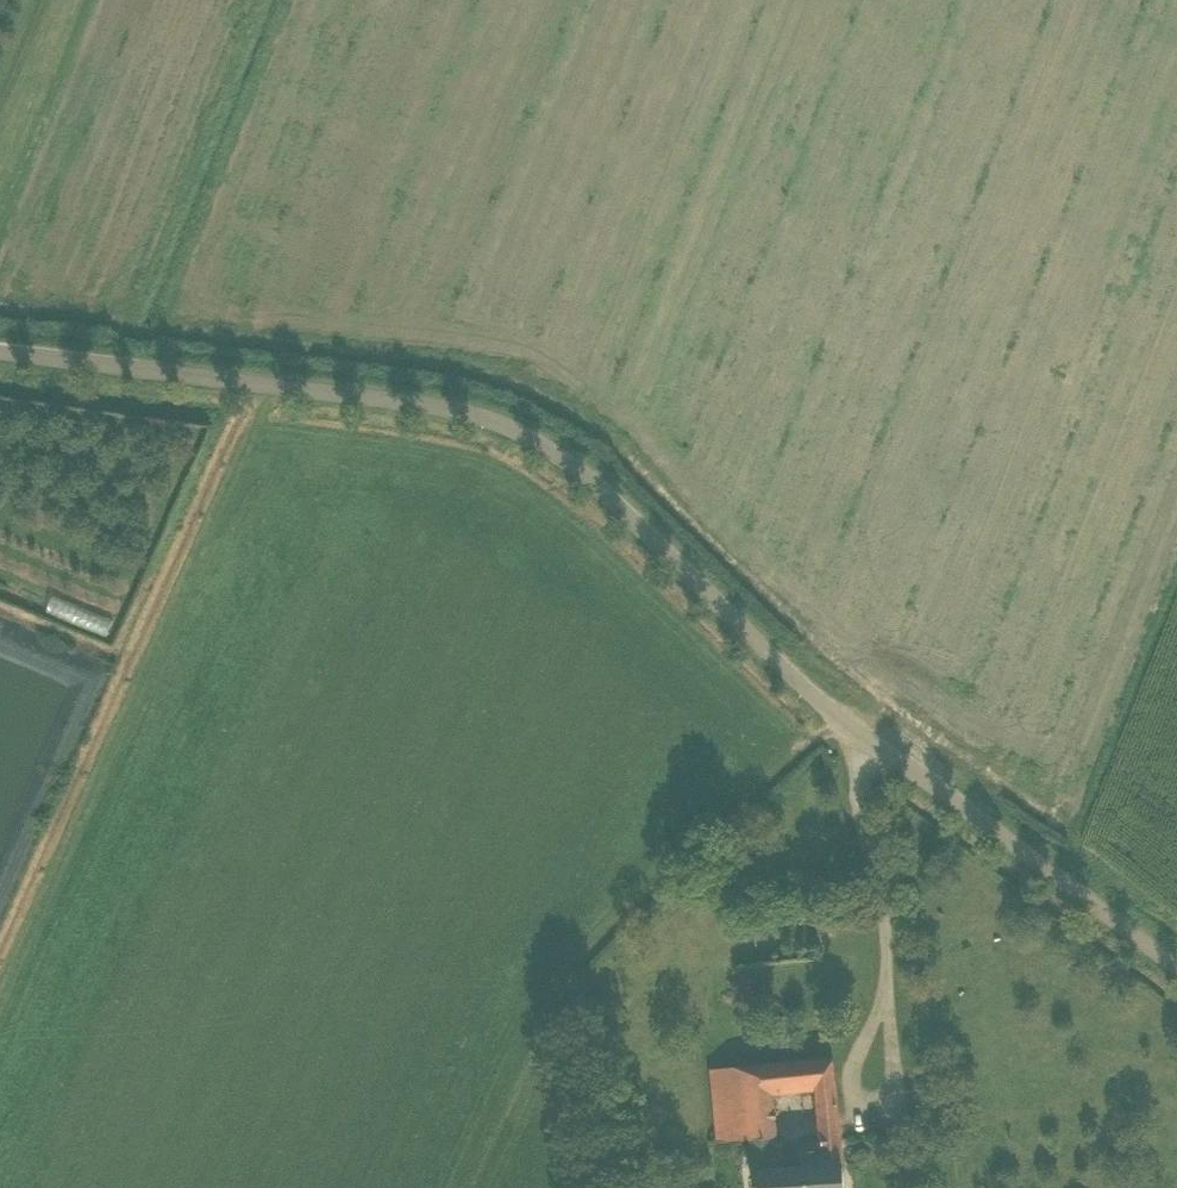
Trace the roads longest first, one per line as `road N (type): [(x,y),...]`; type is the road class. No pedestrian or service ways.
road 1 (unclassified): [(1176,967),(867,741),(577,467),(533,438),(425,403),(0,351)]

